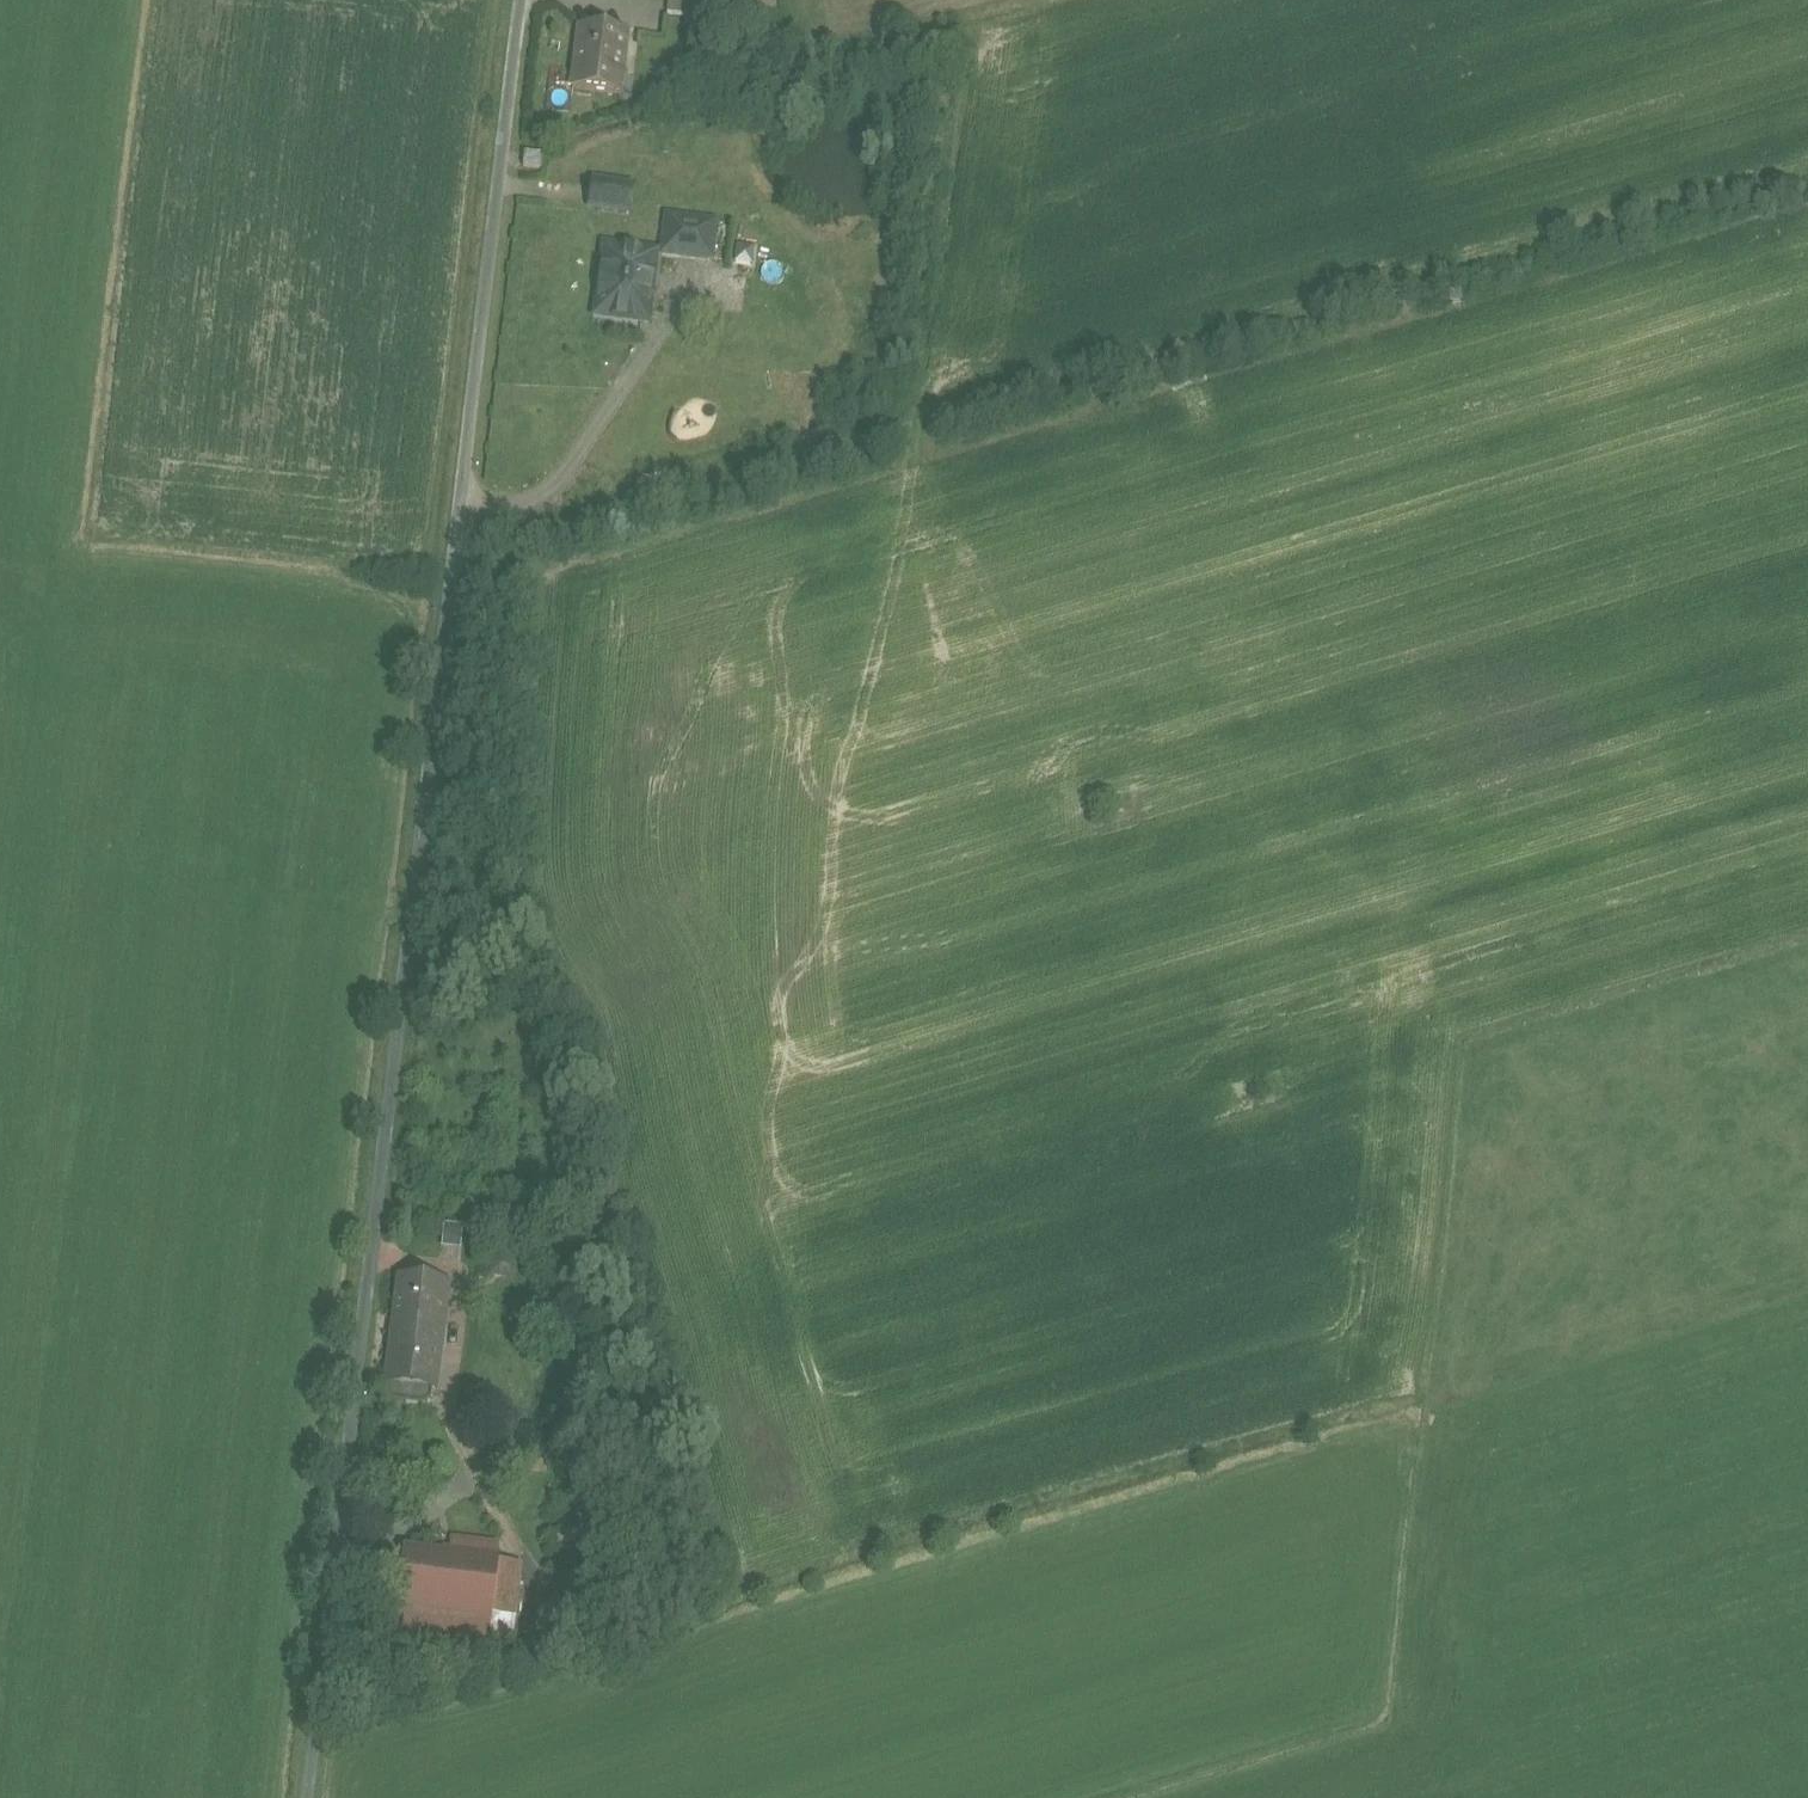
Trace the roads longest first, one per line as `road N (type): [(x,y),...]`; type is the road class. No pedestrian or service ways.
road 1 (residential): [(313,1797),(520,0)]

